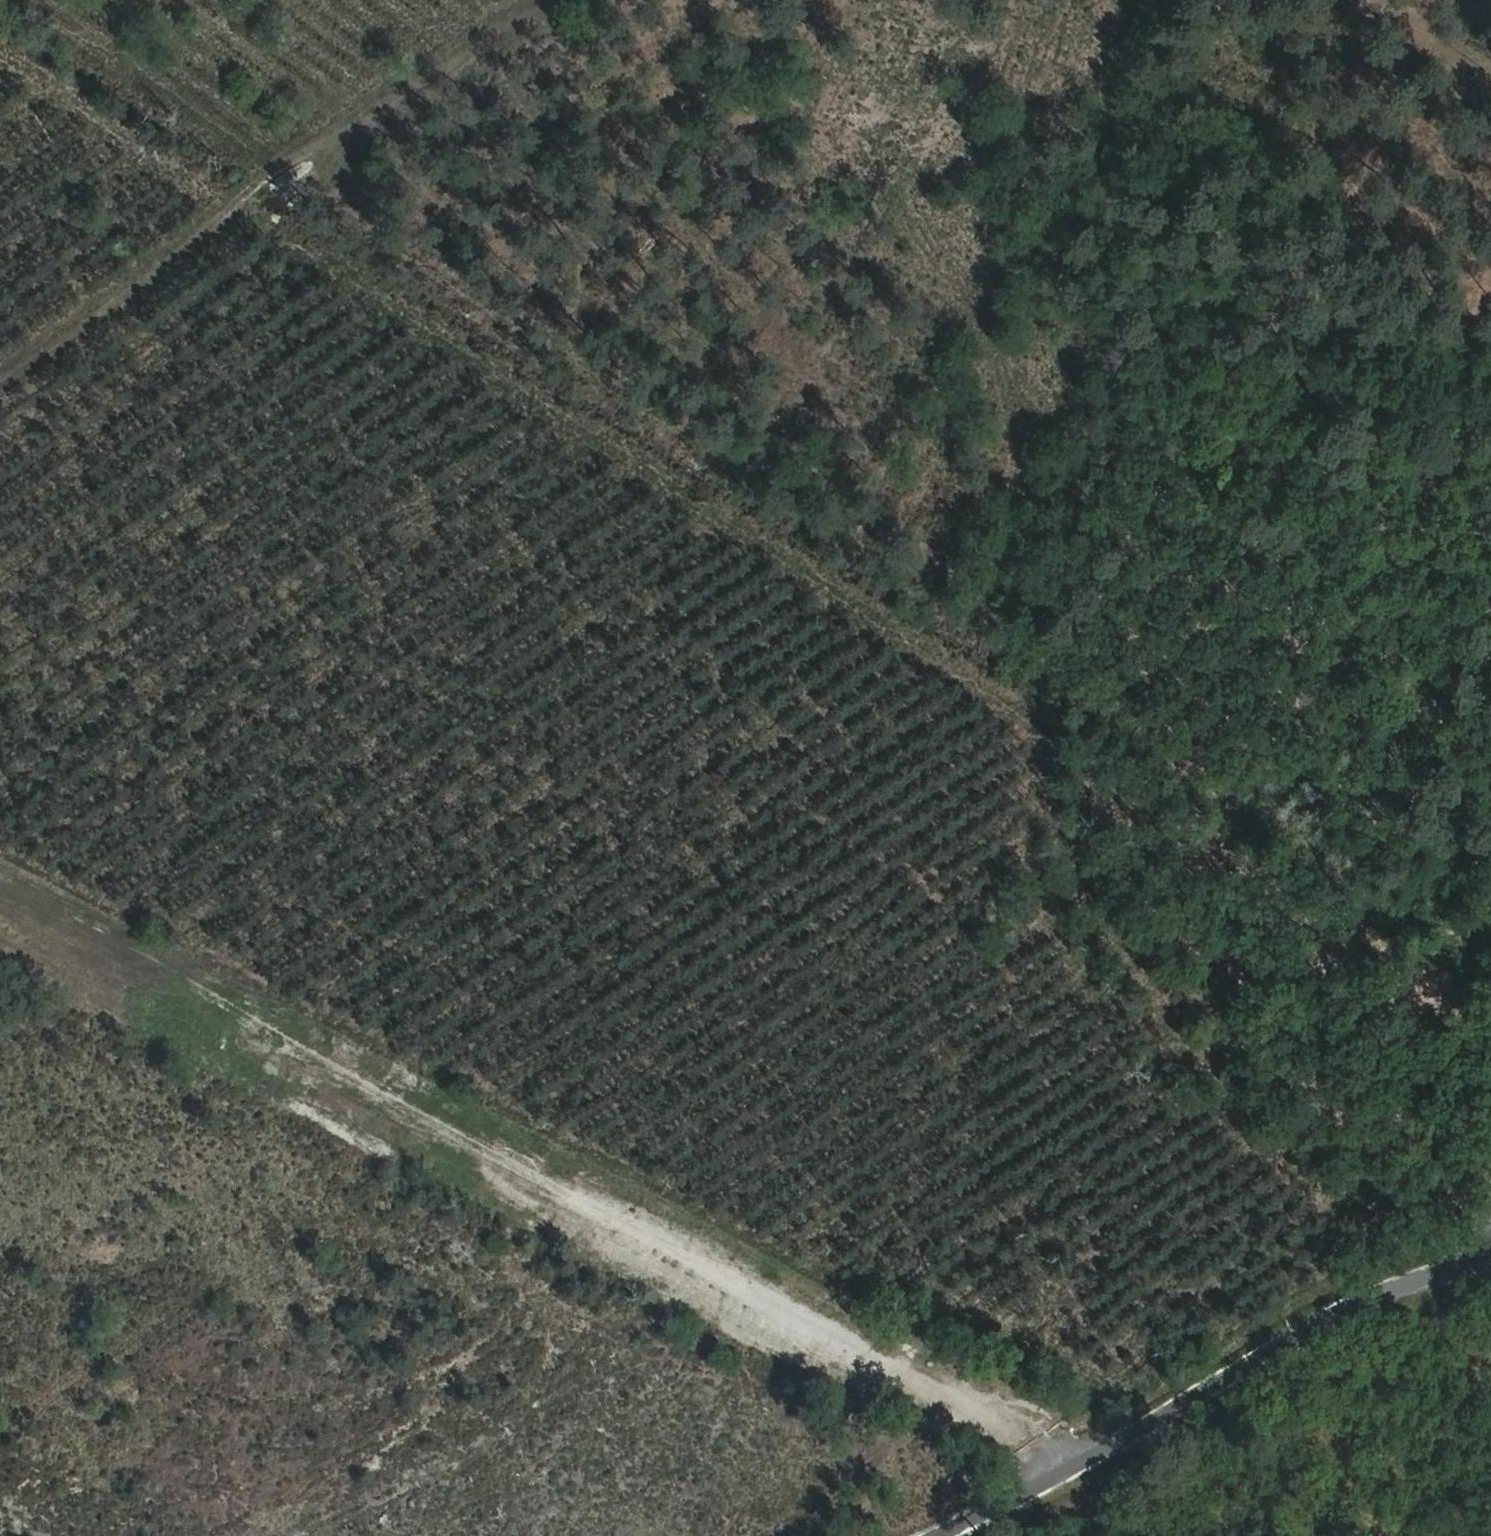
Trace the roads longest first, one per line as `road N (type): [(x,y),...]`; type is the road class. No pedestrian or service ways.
road 1 (track): [(0,907),(1102,1456)]
road 2 (track): [(542,0),(0,375)]
road 3 (tertiary): [(1490,1244),(1366,1291),(1102,1456),(946,1535)]
road 4 (track): [(1352,0),(1490,84)]

